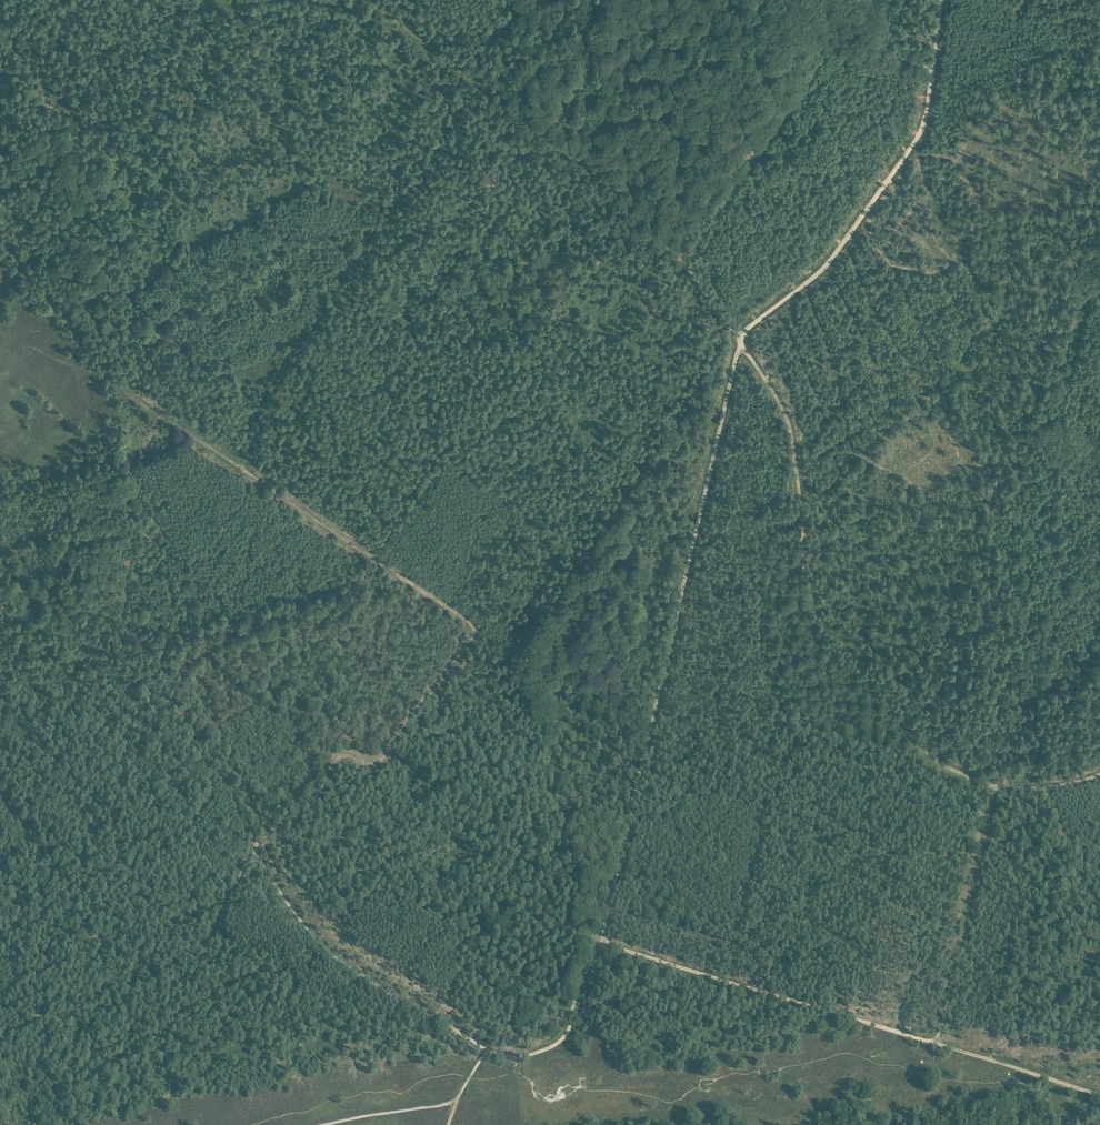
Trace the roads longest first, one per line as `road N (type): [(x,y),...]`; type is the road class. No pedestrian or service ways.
road 1 (track): [(0,315),(31,346),(111,380),(474,628),(381,760),(339,757),(300,813),(264,836),(256,856)]
road 2 (track): [(1099,774),(1028,788),(973,780),(926,751),(824,648),(800,594),(800,505),(788,424),(740,343)]
road 3 (track): [(603,942),(740,343)]
road 4 (track): [(1099,1095),(603,942)]
road 5 (track): [(740,343),(669,247),(610,186),(367,0)]
road 6 (track): [(0,19),(121,169),(266,55),(363,0)]
road 7 (track): [(740,343),(828,263),(912,147),(933,68)]
road 8 (track): [(111,380),(154,345),(158,332),(66,221),(121,169)]
road 9 (track): [(603,942),(563,1039),(517,1058),(487,1049)]
road 10 (track): [(0,470),(40,464),(73,445),(86,429),(91,380),(99,374)]
road 11 (track): [(456,1103),(324,1124)]

